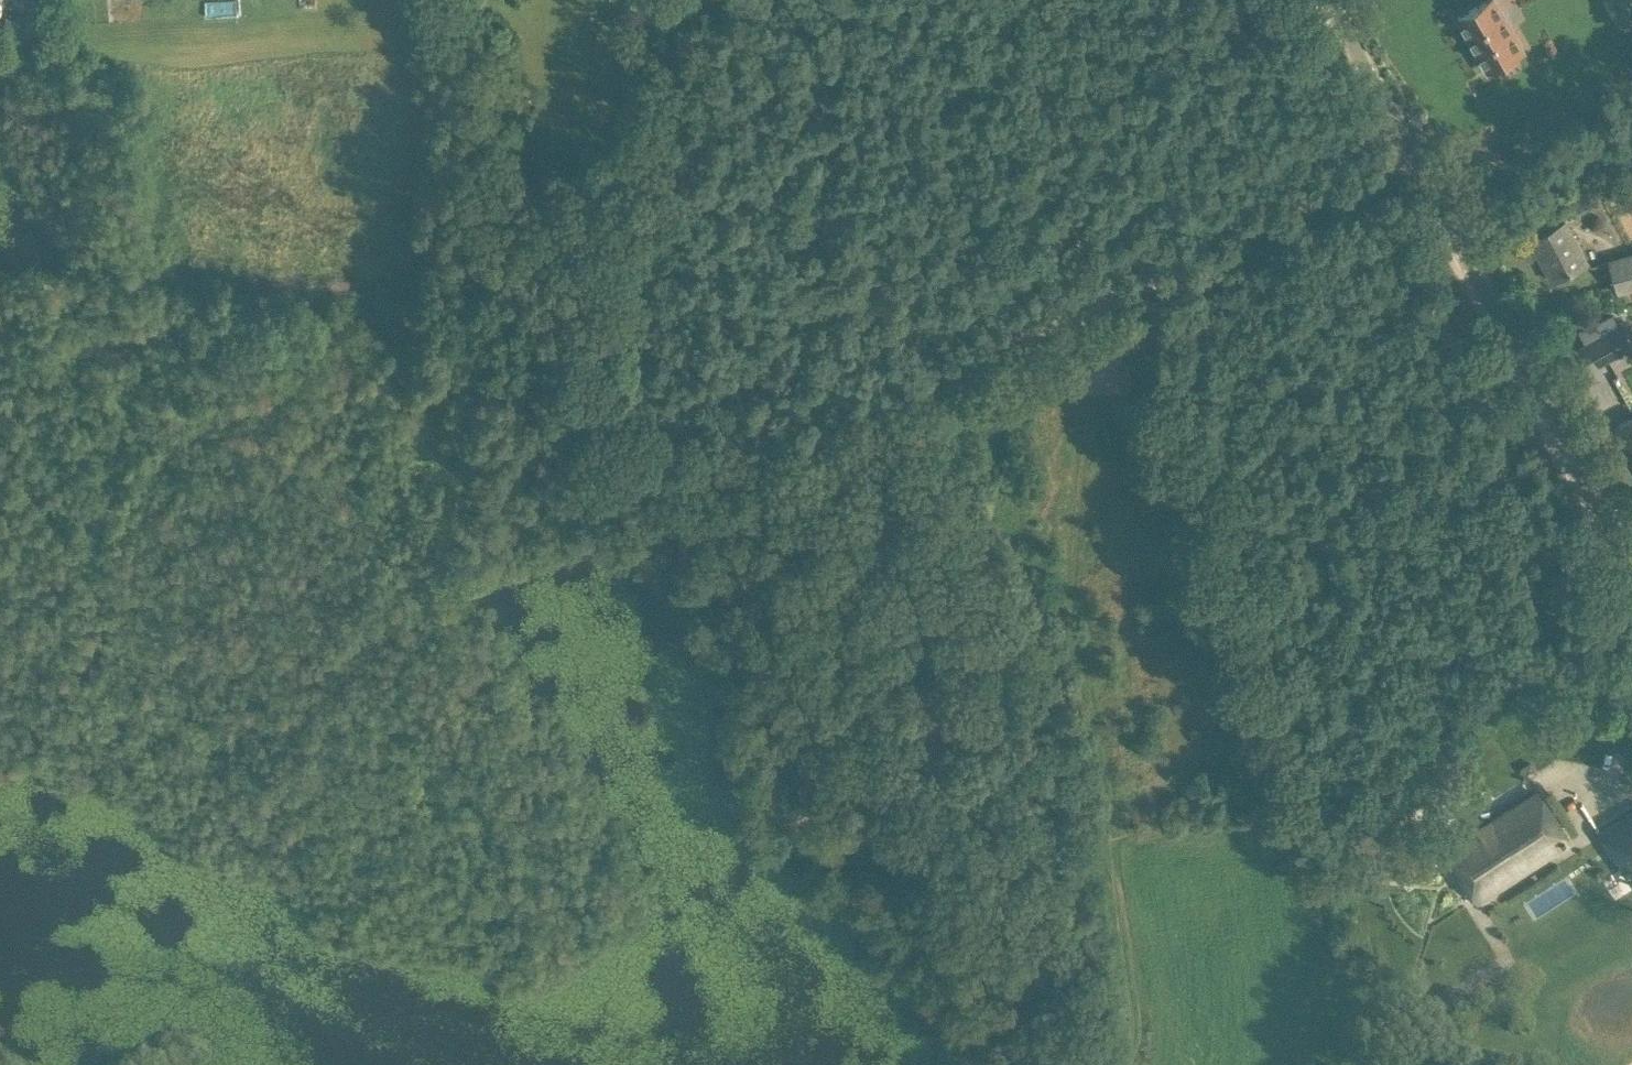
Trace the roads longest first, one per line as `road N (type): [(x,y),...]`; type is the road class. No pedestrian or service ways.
road 1 (unclassified): [(1631,556),(1332,0)]
road 2 (track): [(1111,837),(1065,578),(1087,464),(1085,395),(1067,314)]
road 3 (track): [(1407,142),(1056,320)]

